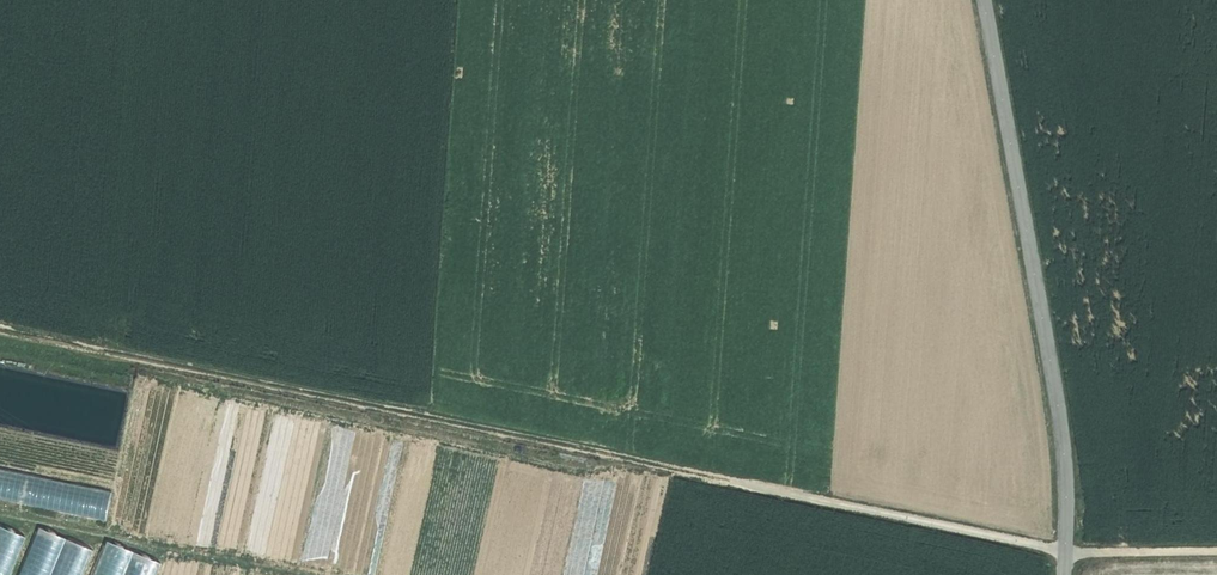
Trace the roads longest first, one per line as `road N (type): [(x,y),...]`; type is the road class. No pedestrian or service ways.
road 1 (track): [(0,322),(1068,552),(1216,550)]
road 2 (tertiary): [(983,0),(1061,413),(1066,574)]

